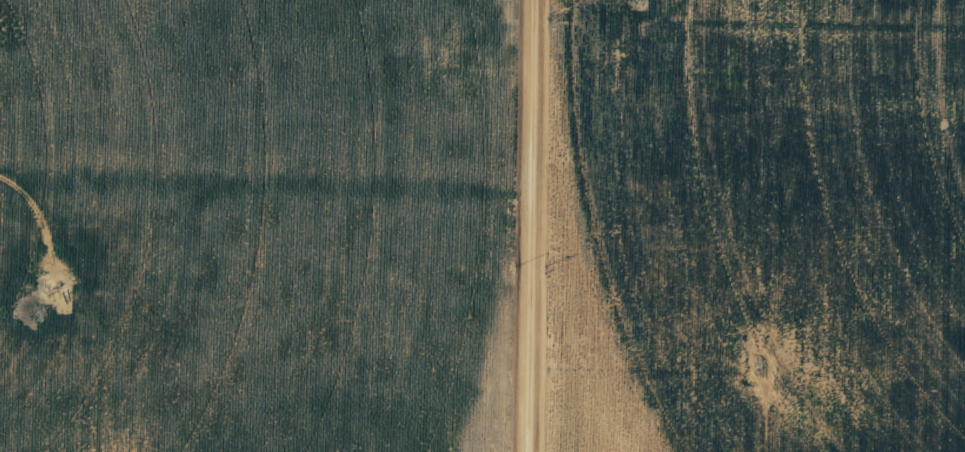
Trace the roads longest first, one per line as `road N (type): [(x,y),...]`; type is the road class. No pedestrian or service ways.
road 1 (residential): [(531,451),(536,0)]

